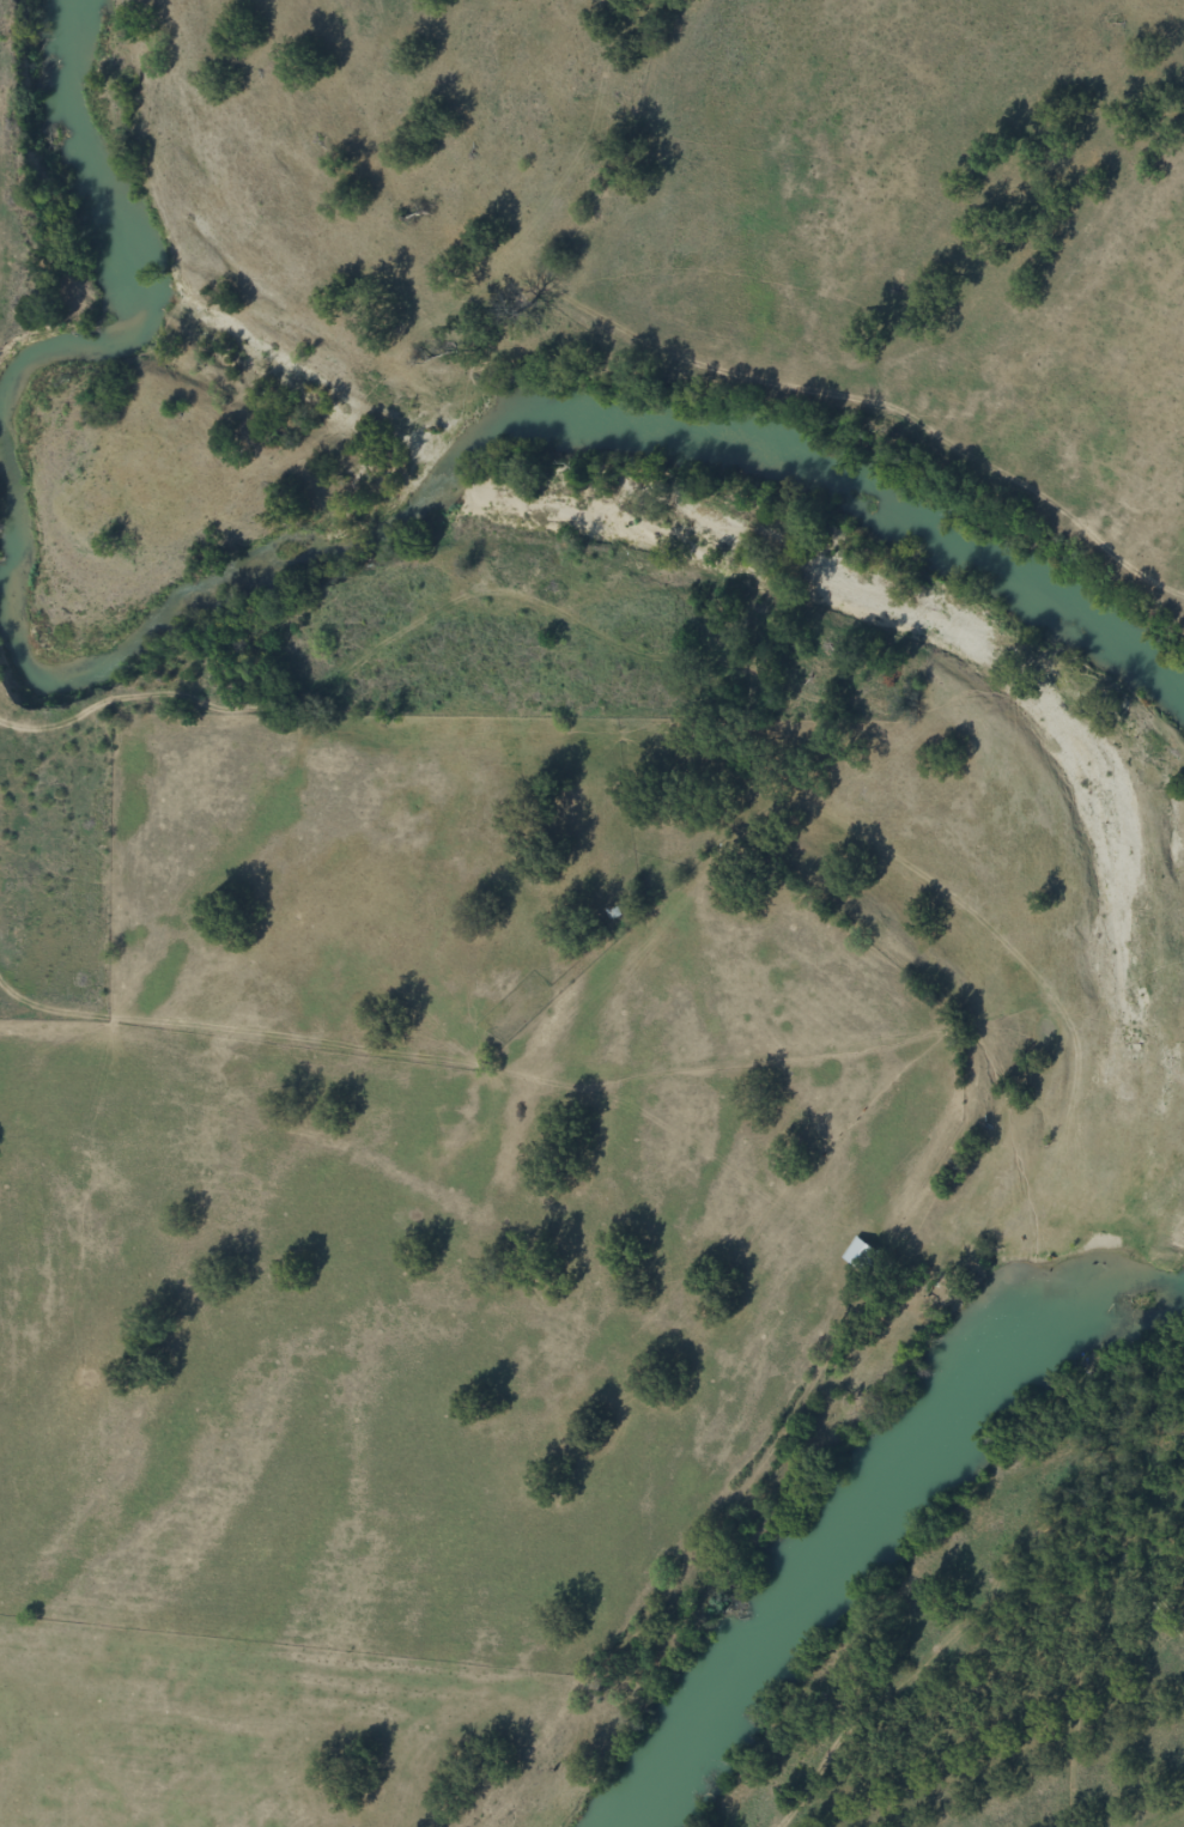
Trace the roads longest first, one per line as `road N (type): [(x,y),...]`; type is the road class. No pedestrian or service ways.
road 1 (residential): [(761,680),(684,650),(600,650),(333,746),(136,746),(77,728),(5,644),(0,622)]

